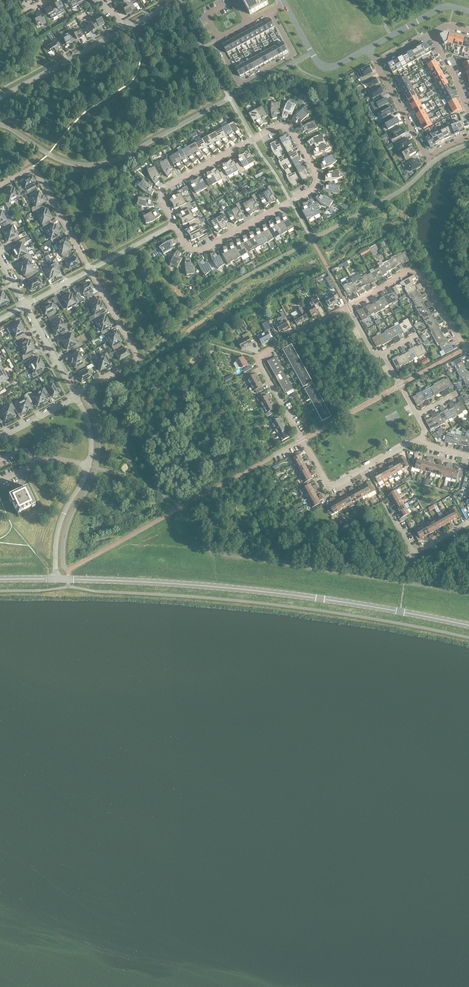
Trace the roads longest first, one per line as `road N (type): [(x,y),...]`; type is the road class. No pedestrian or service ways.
road 1 (tertiary): [(468,626),(265,592),(55,580)]
road 2 (residential): [(174,225),(166,189),(278,127),(294,132),(317,177),(311,191),(202,251),(179,233)]
road 3 (residential): [(349,307),(262,356),(261,365),(329,483),(423,441)]
road 4 (residential): [(271,11),(291,56),(244,82),(219,44),(249,22)]
road 5 (residential): [(75,395),(140,361),(91,271)]
road 6 (residential): [(468,352),(415,271),(349,307)]
road 7 (residential): [(91,271),(35,170),(0,186)]
road 8 (residential): [(468,138),(429,157),(378,62)]
road 9 (tertiary): [(0,99),(126,29)]
road 10 (residential): [(284,4),(322,65),(370,48)]
road 11 (residential): [(55,580),(62,520),(88,467)]

